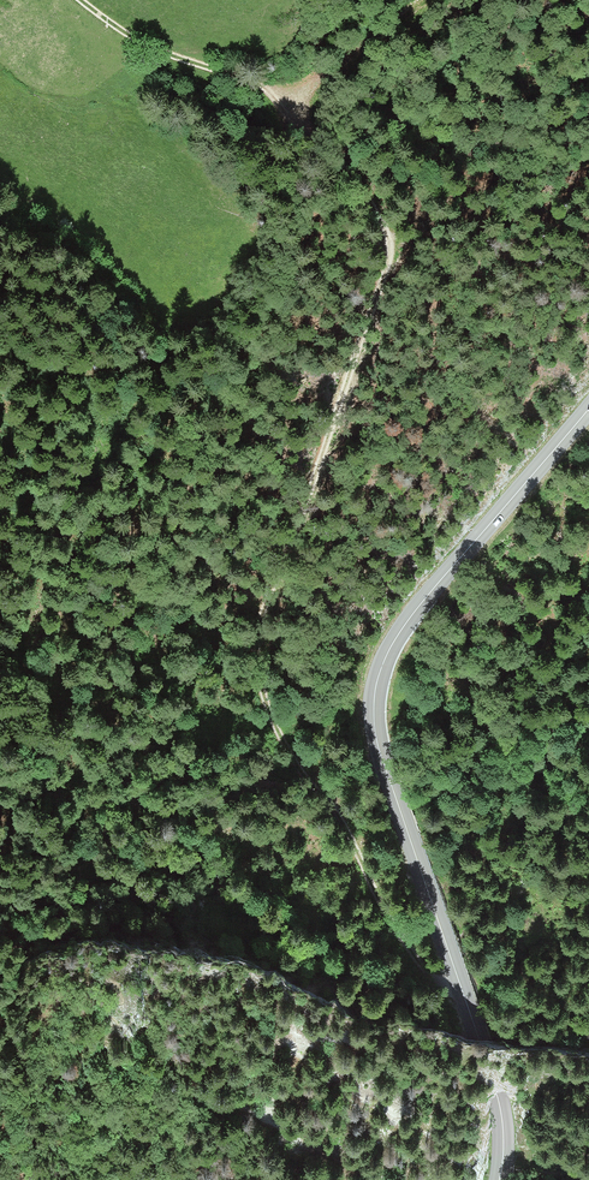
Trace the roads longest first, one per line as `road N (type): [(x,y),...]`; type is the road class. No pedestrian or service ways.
road 1 (track): [(81,0),(152,49),(280,98),(365,193),(387,232),(387,268),(264,611),(258,670),(286,749),(349,835),(391,926),(424,971),(461,982)]
road 2 (secondary): [(499,1179),(497,1092),(383,762),(374,698),(401,631),(588,408)]

